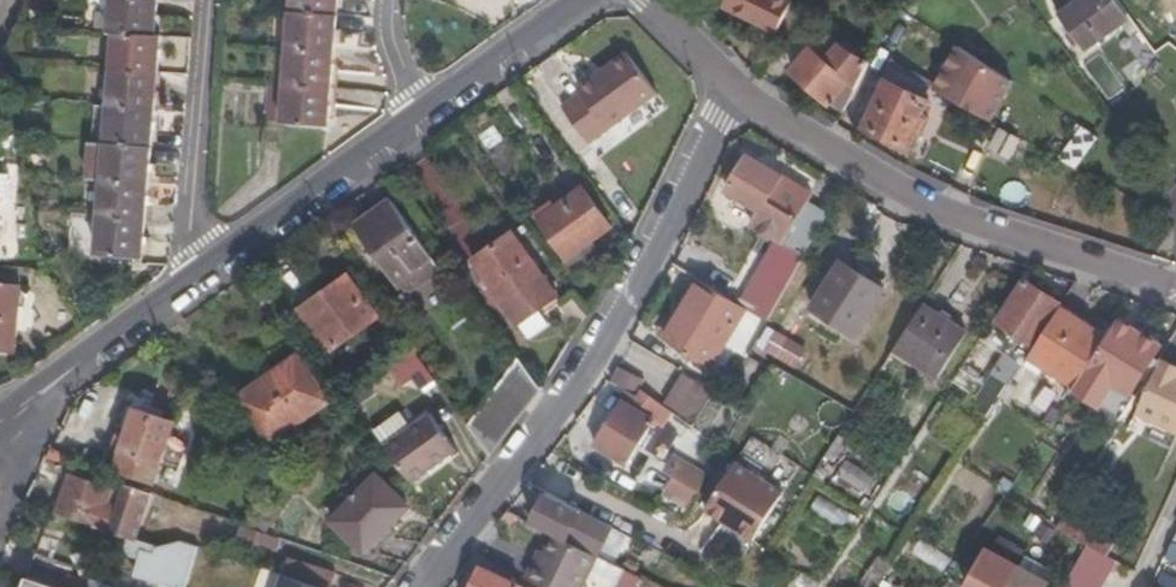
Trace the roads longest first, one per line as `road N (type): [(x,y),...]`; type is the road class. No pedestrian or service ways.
road 1 (residential): [(2,425),(581,0)]
road 2 (residential): [(422,586),(598,351),(730,88)]
road 3 (residential): [(1175,288),(957,217),(730,88)]
road 4 (residential): [(730,88),(644,0)]

